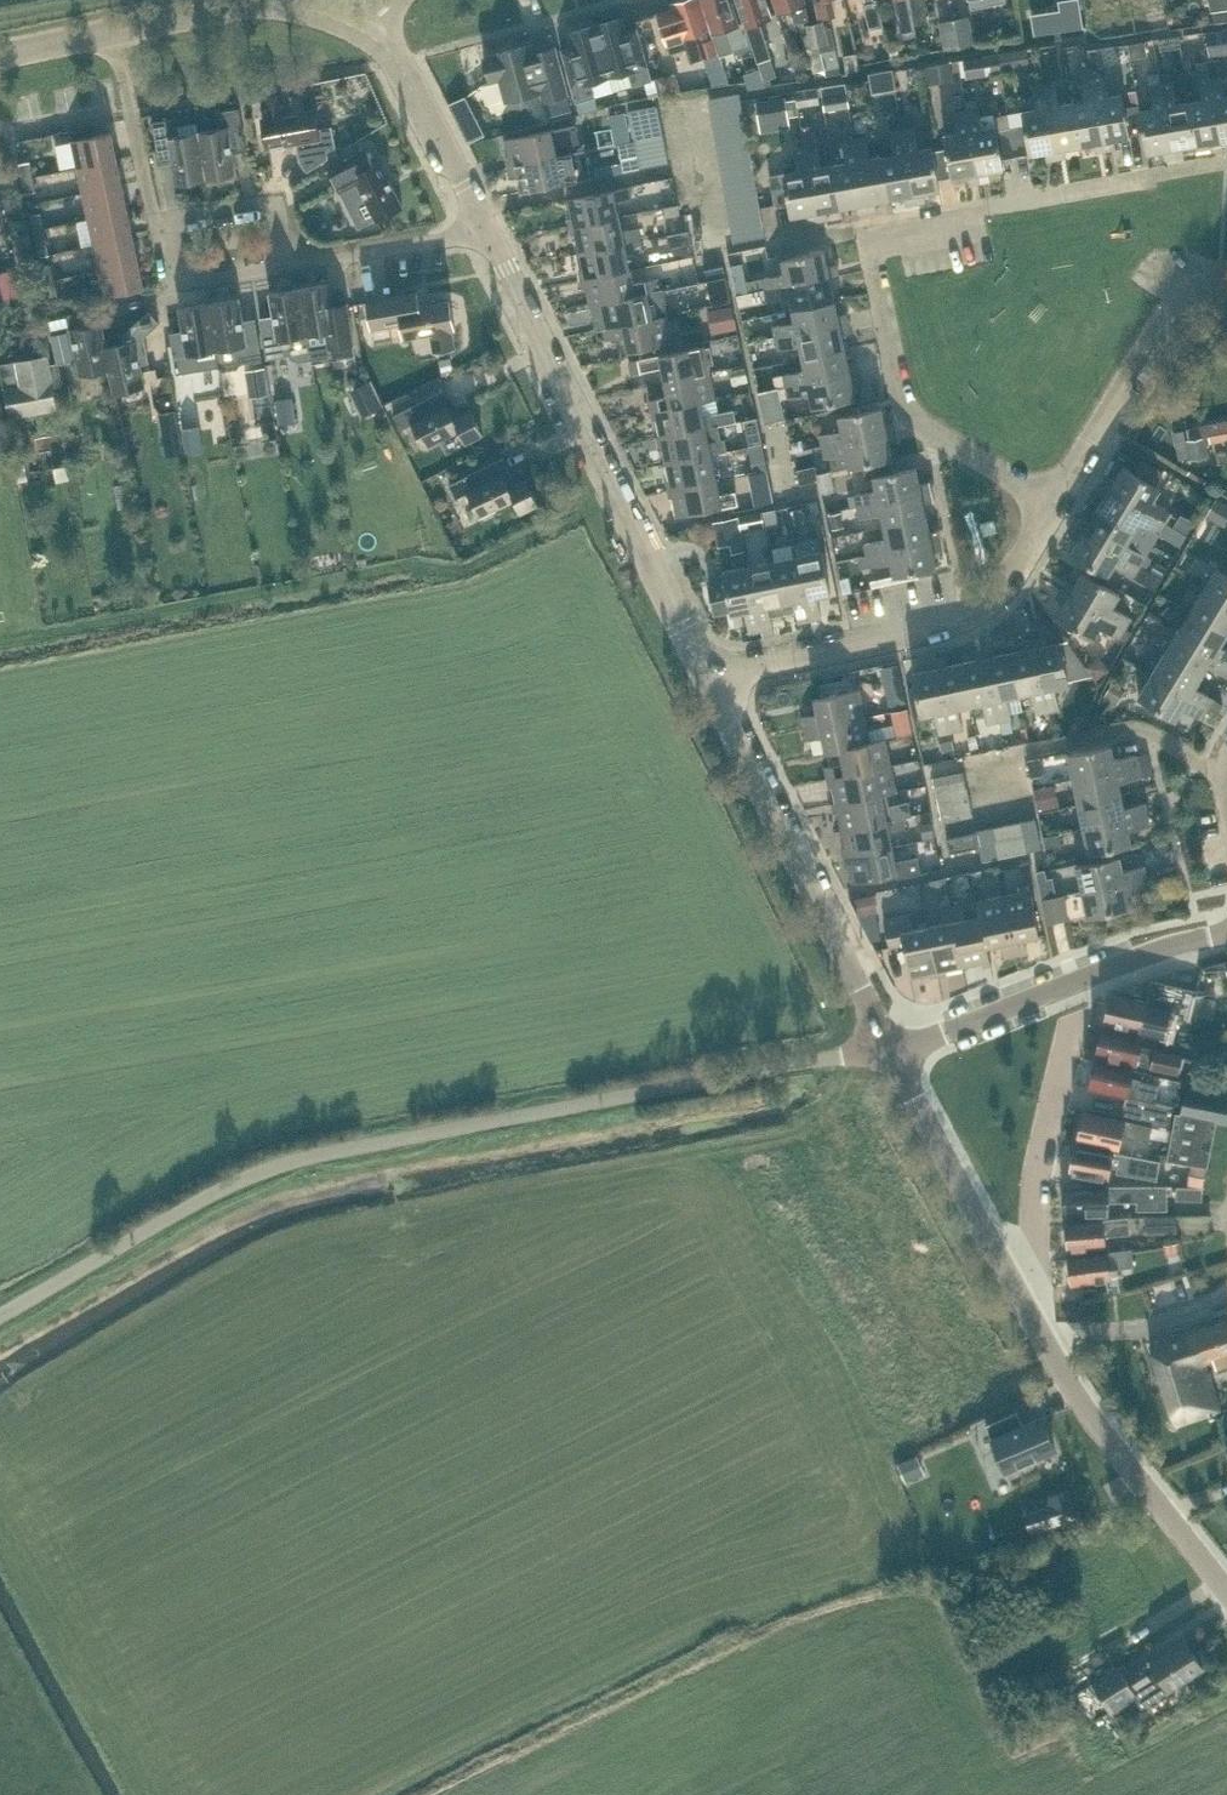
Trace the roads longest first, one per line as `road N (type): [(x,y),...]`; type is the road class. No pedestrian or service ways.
road 1 (unclassified): [(0,1320),(255,1163),(897,1048)]
road 2 (residential): [(1050,506),(915,417),(897,384),(870,228),(1226,161)]
road 3 (tertiary): [(712,679),(487,229)]
road 4 (tertiary): [(897,1048),(712,679)]
road 5 (residential): [(712,679),(964,614),(1007,575),(1050,506)]
road 6 (tertiary): [(1226,1582),(1055,1347),(1021,1279)]
road 7 (residential): [(897,1048),(1139,955),(1226,933)]
road 8 (residential): [(1050,506),(1171,314),(1226,293)]
road 9 (tertiary): [(115,34),(262,4),(380,27)]
road 10 (residential): [(1021,1279),(1074,1018)]
road 11 (tertiary): [(1021,1279),(897,1048)]
road 12 (tertiary): [(487,229),(380,27)]
road 13 (residential): [(183,218),(157,222),(115,34)]
road 14 (residential): [(1218,773),(1130,729),(1014,750)]
road 15 (residential): [(487,229),(291,263)]
road 16 (residential): [(291,263),(280,201),(183,218)]
road 17 (residential): [(291,263),(193,278),(183,218)]

